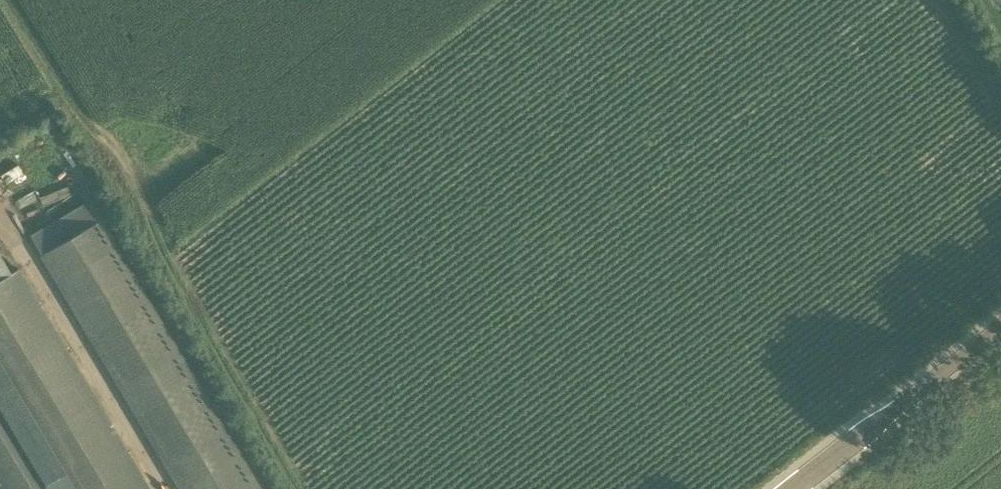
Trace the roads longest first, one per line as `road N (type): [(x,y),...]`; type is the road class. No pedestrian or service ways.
road 1 (unclassified): [(792,488),(1000,327)]

